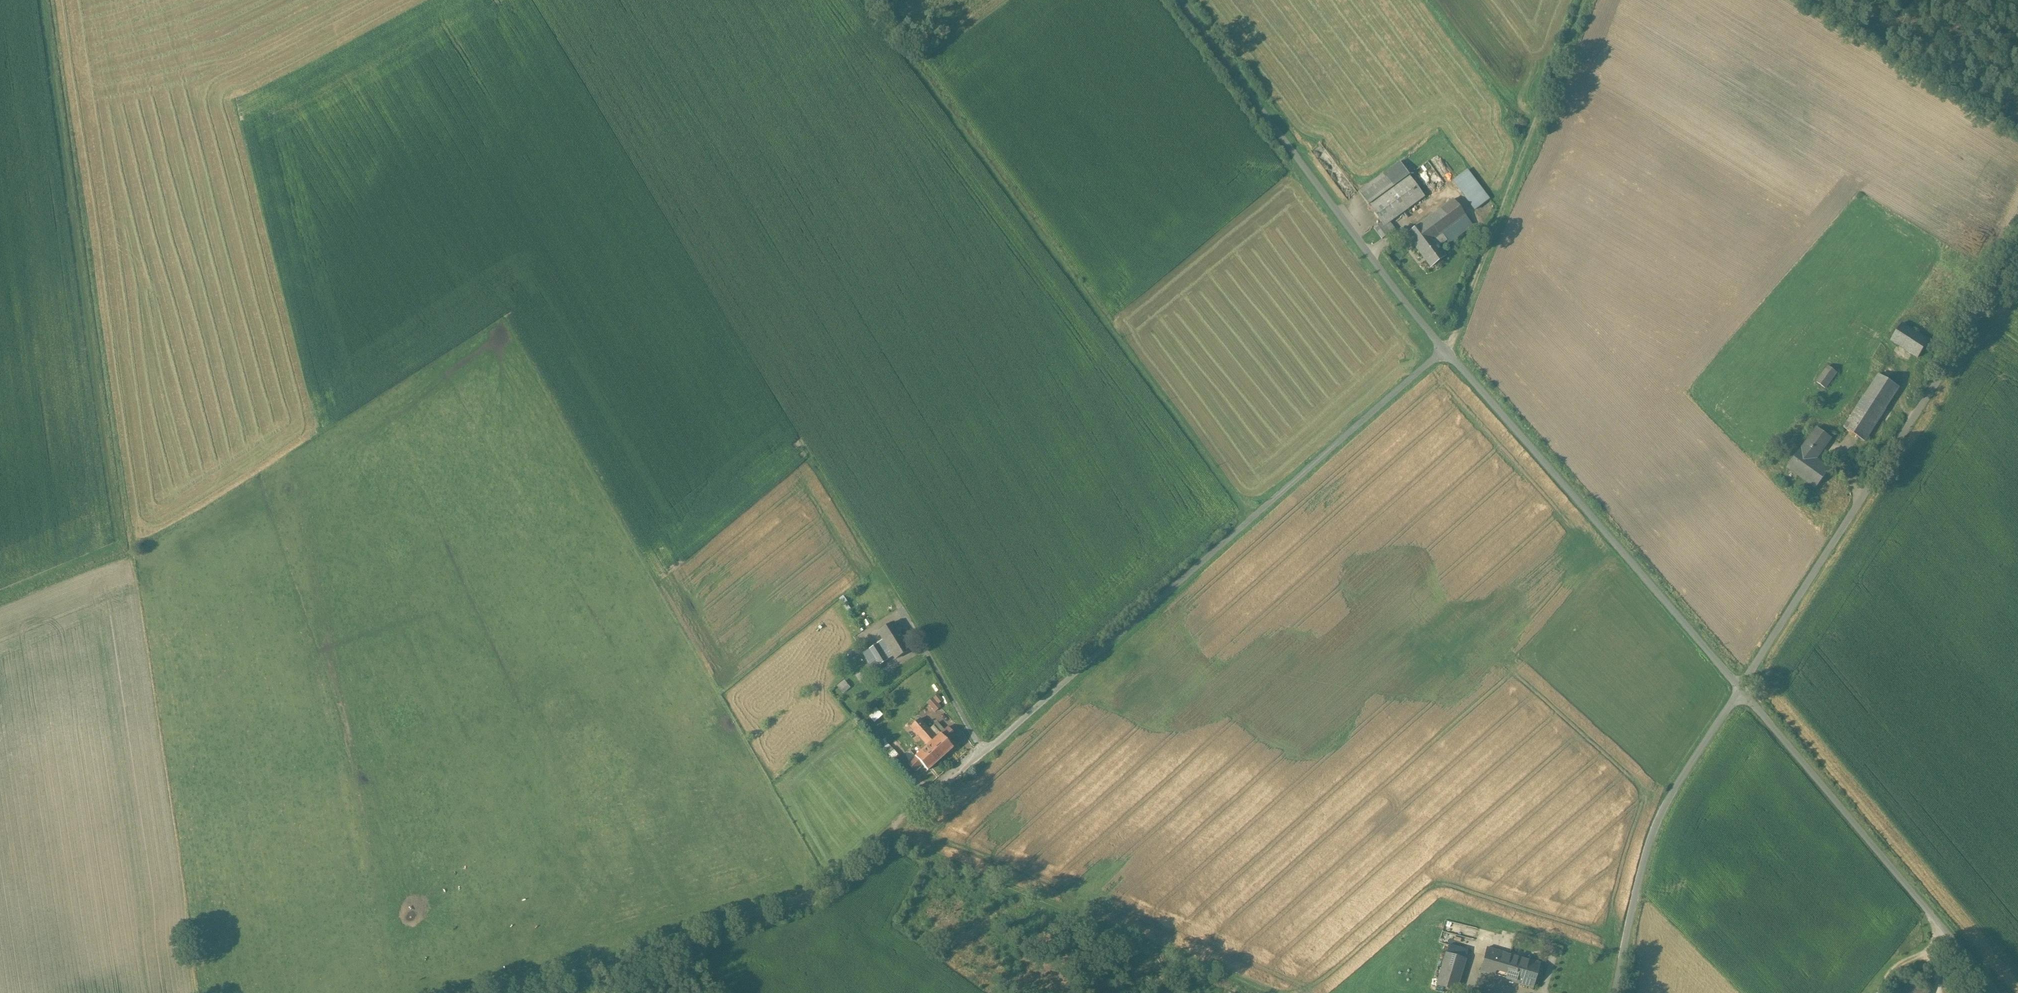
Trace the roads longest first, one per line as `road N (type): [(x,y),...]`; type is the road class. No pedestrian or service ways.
road 1 (residential): [(1446,349),(940,787)]
road 2 (unclassified): [(2017,256),(1742,689)]
road 3 (track): [(521,992),(813,903),(940,787)]
road 4 (residential): [(1446,349),(1742,689)]
road 5 (residential): [(1181,0),(1446,349)]
road 6 (residential): [(1742,689),(2008,992)]
road 7 (unclassified): [(1742,689),(1661,813),(1614,992)]
road 8 (track): [(1446,349),(1535,120)]
road 9 (track): [(813,465),(903,613)]

